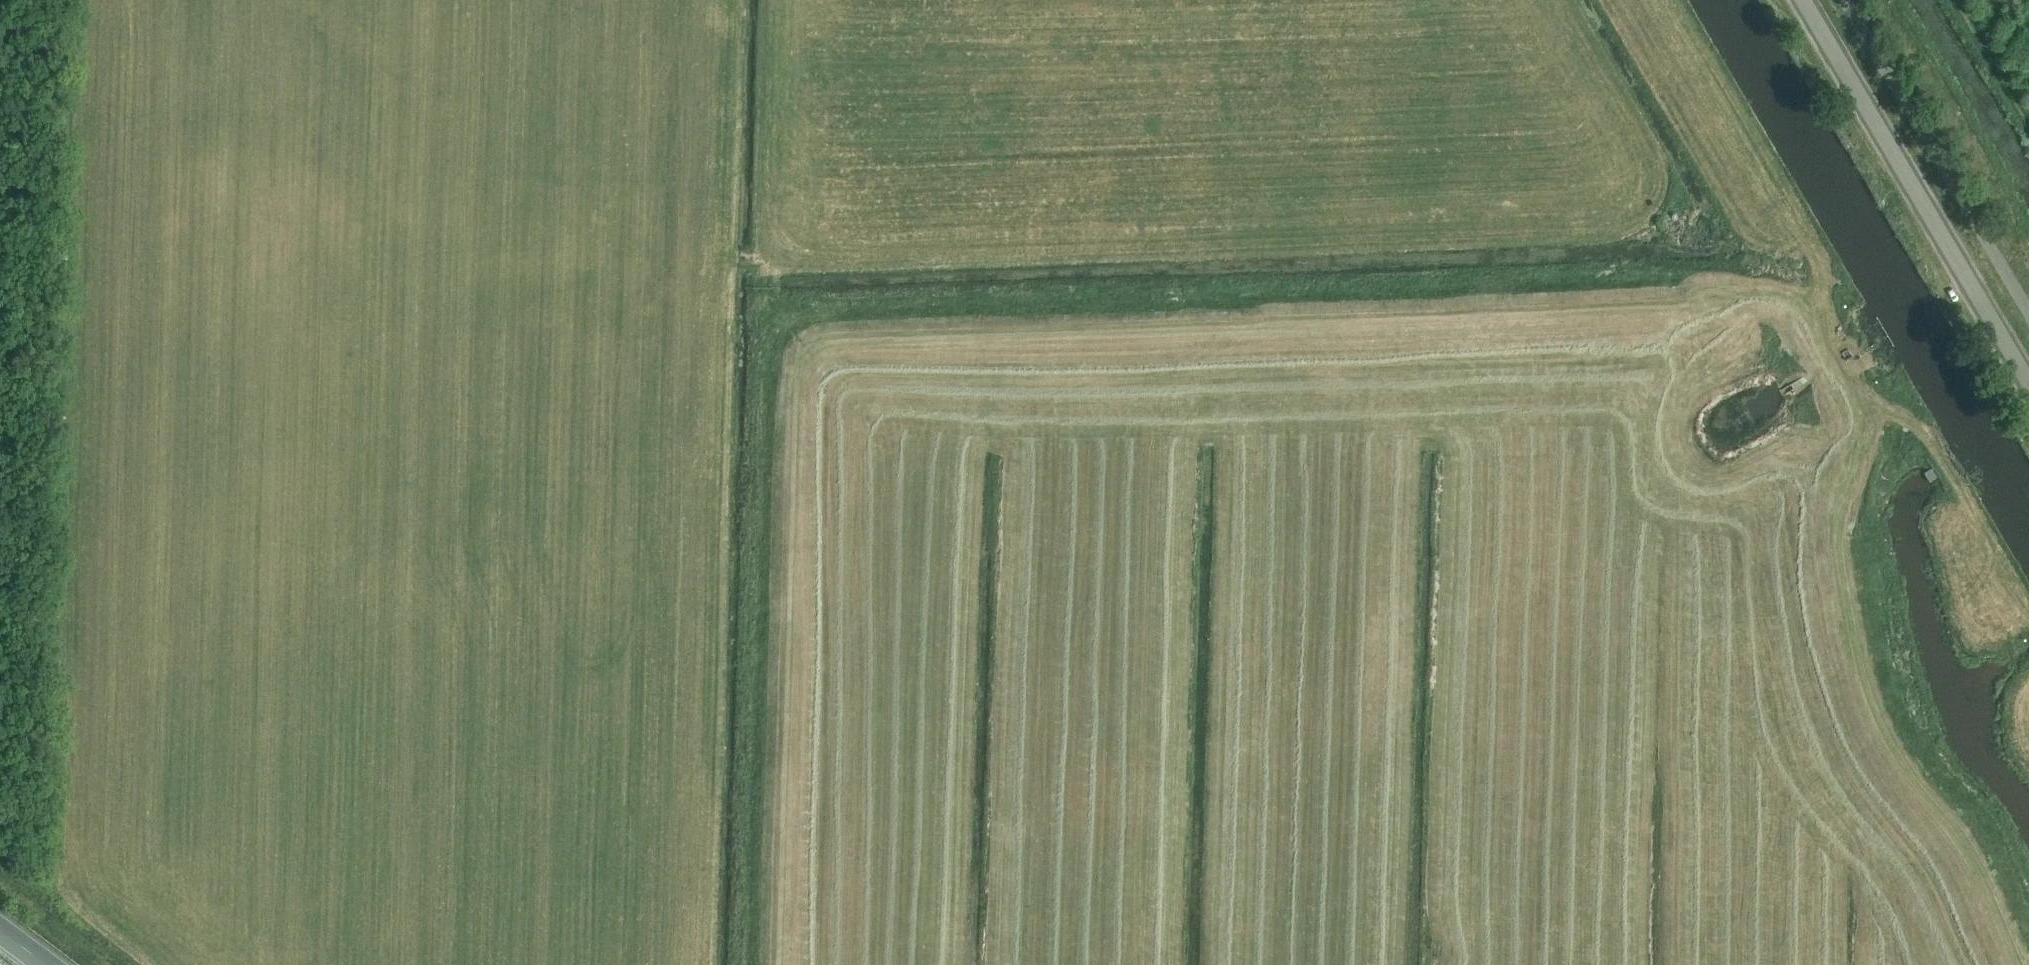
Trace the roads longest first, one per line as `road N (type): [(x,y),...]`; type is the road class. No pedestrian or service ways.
road 1 (tertiary): [(2028,384),(1803,0)]

